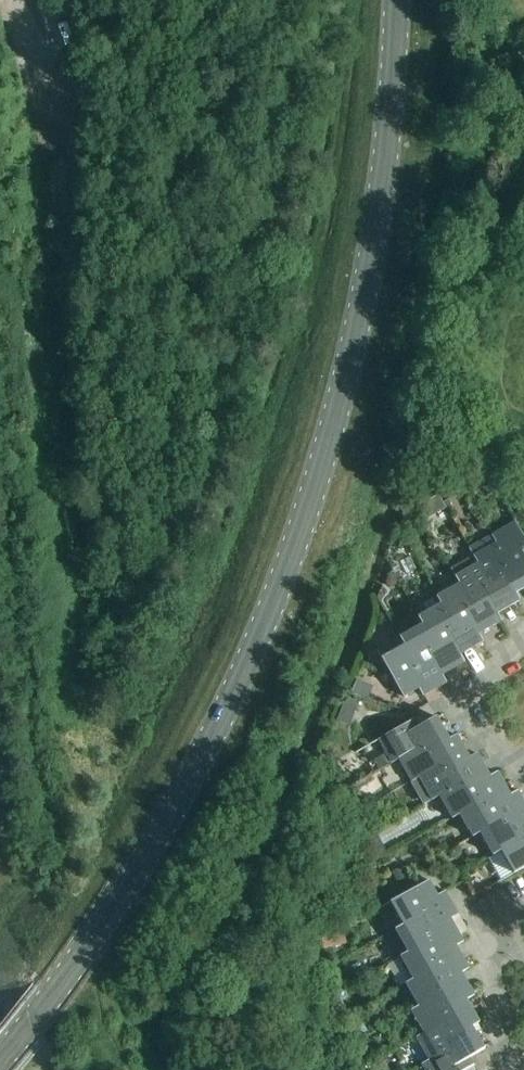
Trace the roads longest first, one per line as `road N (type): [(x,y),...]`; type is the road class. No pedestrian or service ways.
road 1 (tertiary): [(397,0),(380,206),(361,308),(282,581),(178,807),(121,900),(0,1062)]
road 2 (residential): [(523,771),(459,706),(523,638)]
road 3 (residential): [(514,927),(490,942),(502,1040),(515,1069)]

